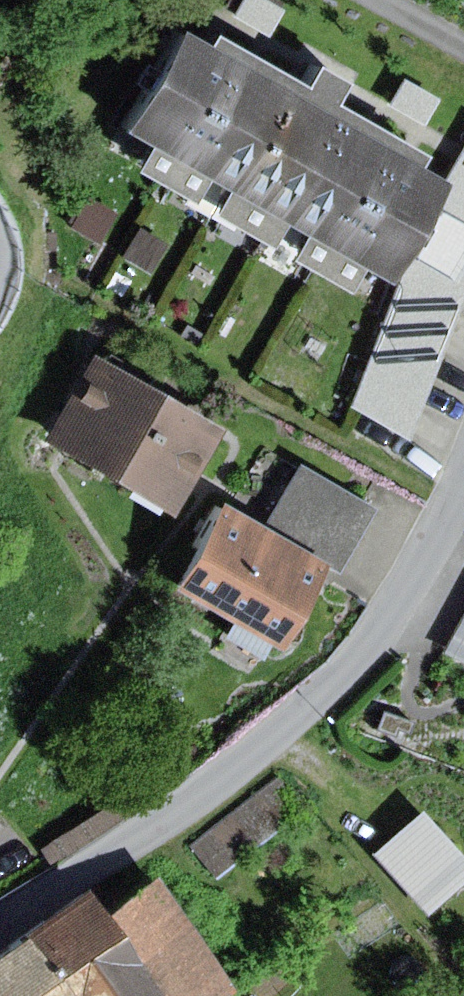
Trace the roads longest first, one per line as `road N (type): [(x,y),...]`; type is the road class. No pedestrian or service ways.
road 1 (residential): [(463,476),(389,616),(328,694),(205,799),(0,933)]

